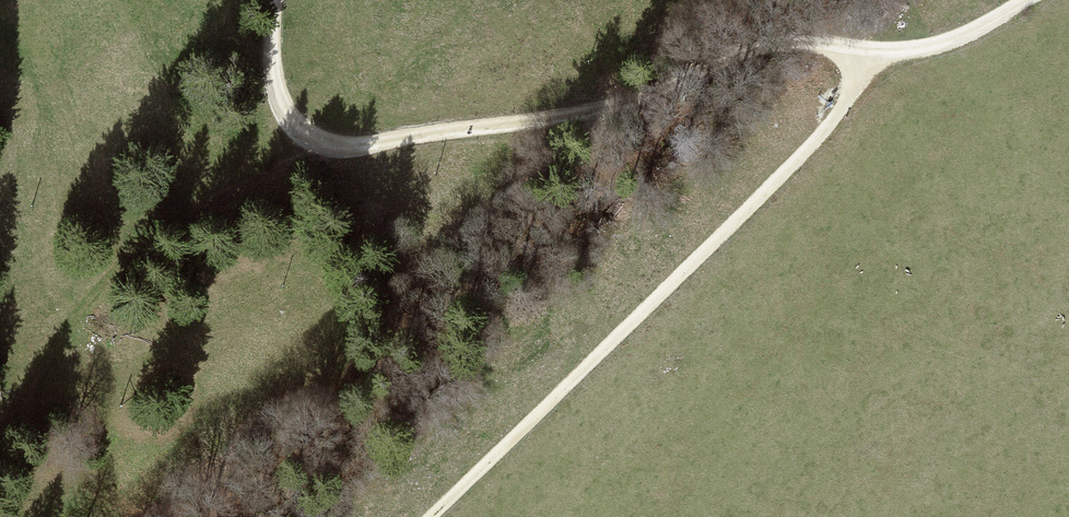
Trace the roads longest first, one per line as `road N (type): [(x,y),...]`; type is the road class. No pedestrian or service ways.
road 1 (track): [(277,0),(274,62),(308,137),(354,147),(634,107),(782,69),(867,58)]
road 2 (track): [(867,58),(809,148),(428,516)]
road 3 (track): [(1021,0),(957,38),(867,58)]

